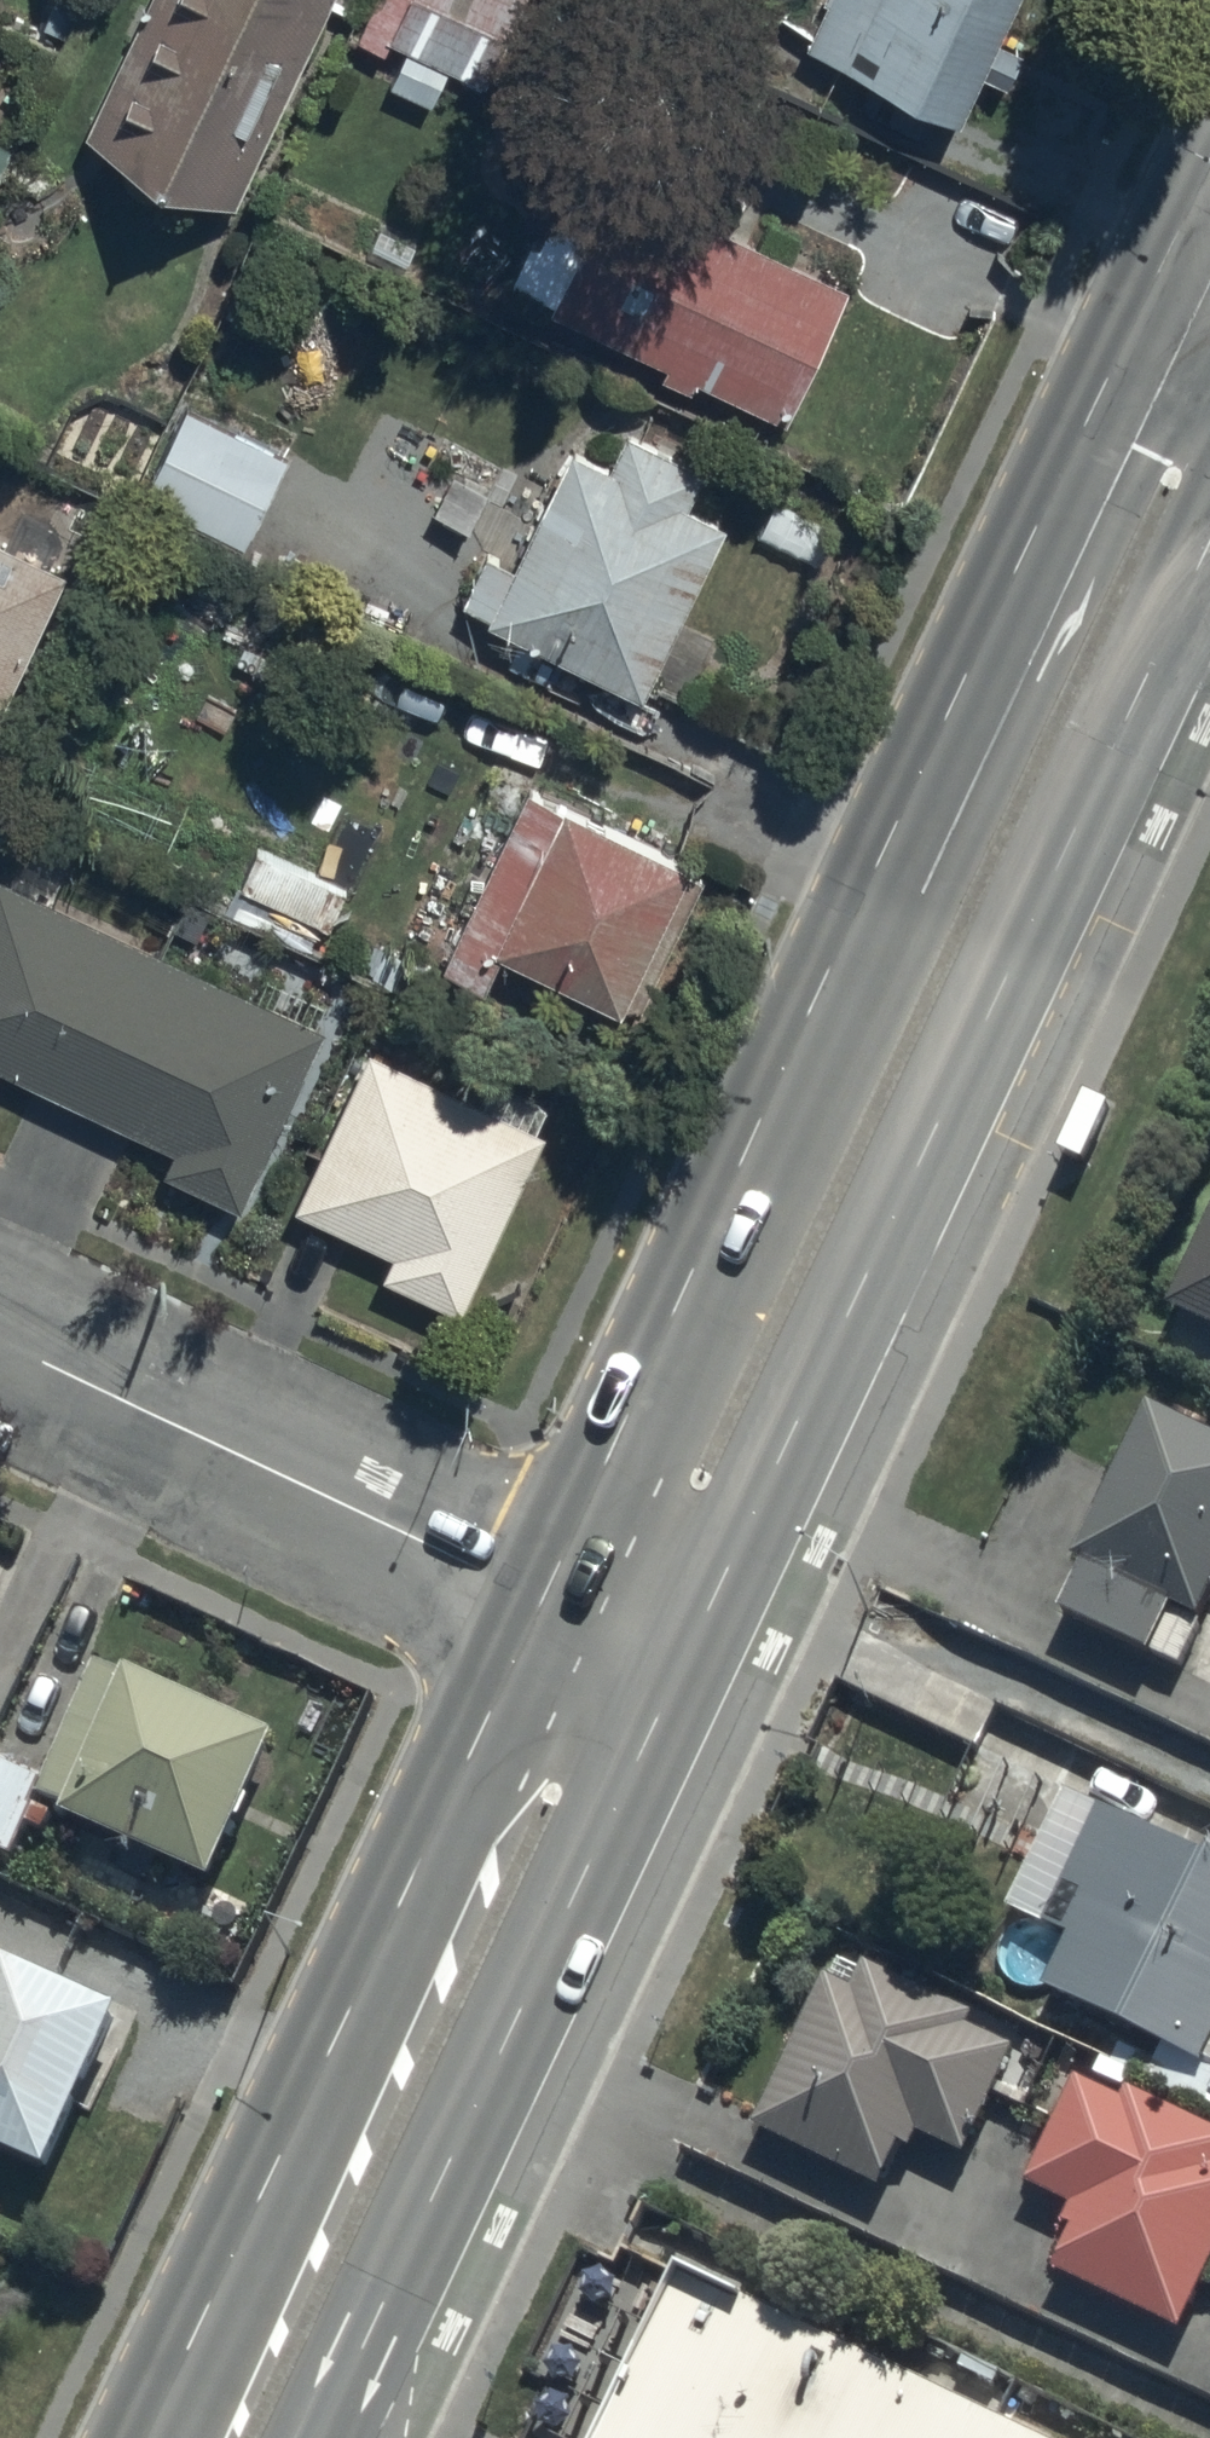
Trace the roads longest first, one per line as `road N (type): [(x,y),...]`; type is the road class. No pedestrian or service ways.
road 1 (secondary): [(544,1598),(1146,299)]
road 2 (secondary): [(1209,538),(682,1665)]
road 3 (secondary): [(147,2437),(544,1598)]
road 4 (secondary): [(682,1665),(320,2437)]
road 5 (residential): [(544,1598),(0,1342)]
road 6 (residential): [(682,1665),(544,1598)]
road 7 (secondary): [(1146,299),(1209,164)]

